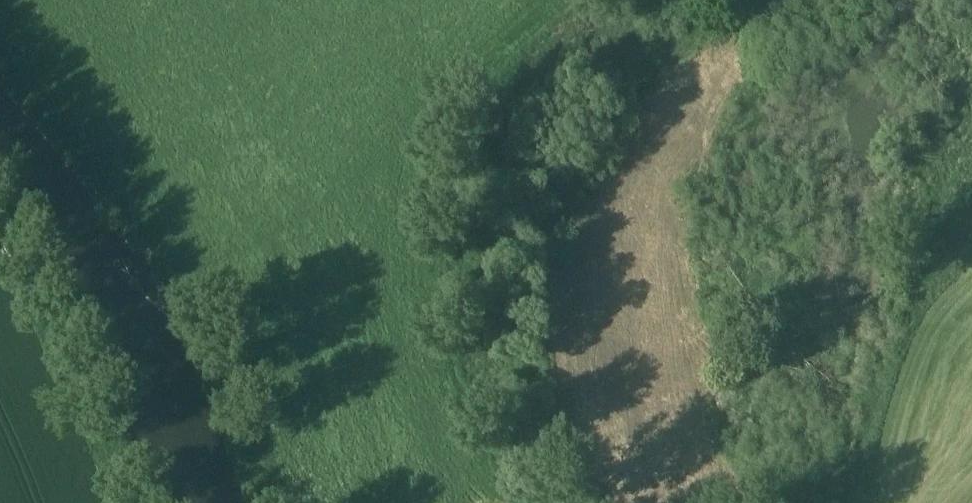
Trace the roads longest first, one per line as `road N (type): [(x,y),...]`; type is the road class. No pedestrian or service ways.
road 1 (track): [(0,54),(104,174),(179,279),(234,387),(278,502)]
road 2 (track): [(748,0),(656,176),(669,327),(713,502)]
road 3 (track): [(0,261),(32,311),(113,502)]

